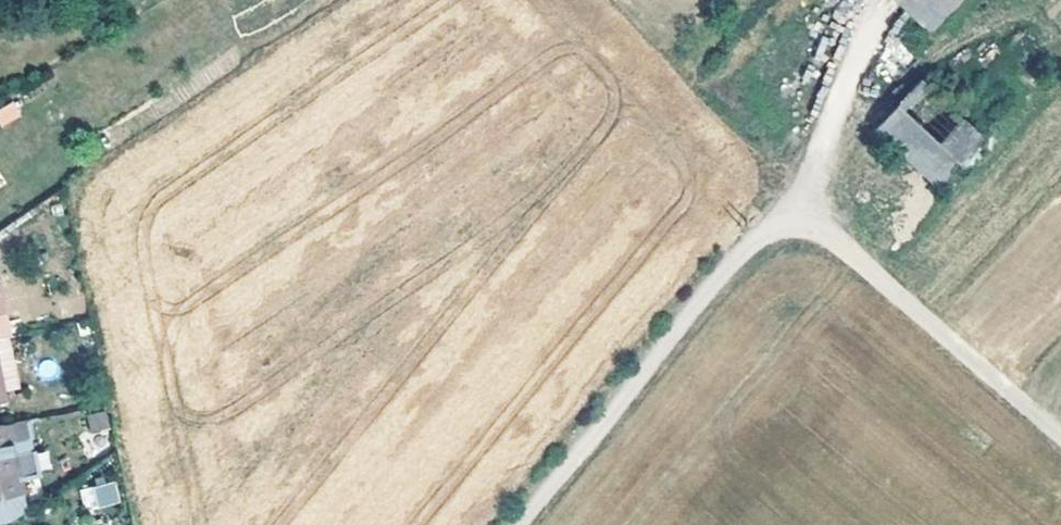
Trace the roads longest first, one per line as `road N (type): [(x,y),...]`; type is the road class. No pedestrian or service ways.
road 1 (unclassified): [(1060,440),(823,234),(773,234),(731,270),(524,524)]

